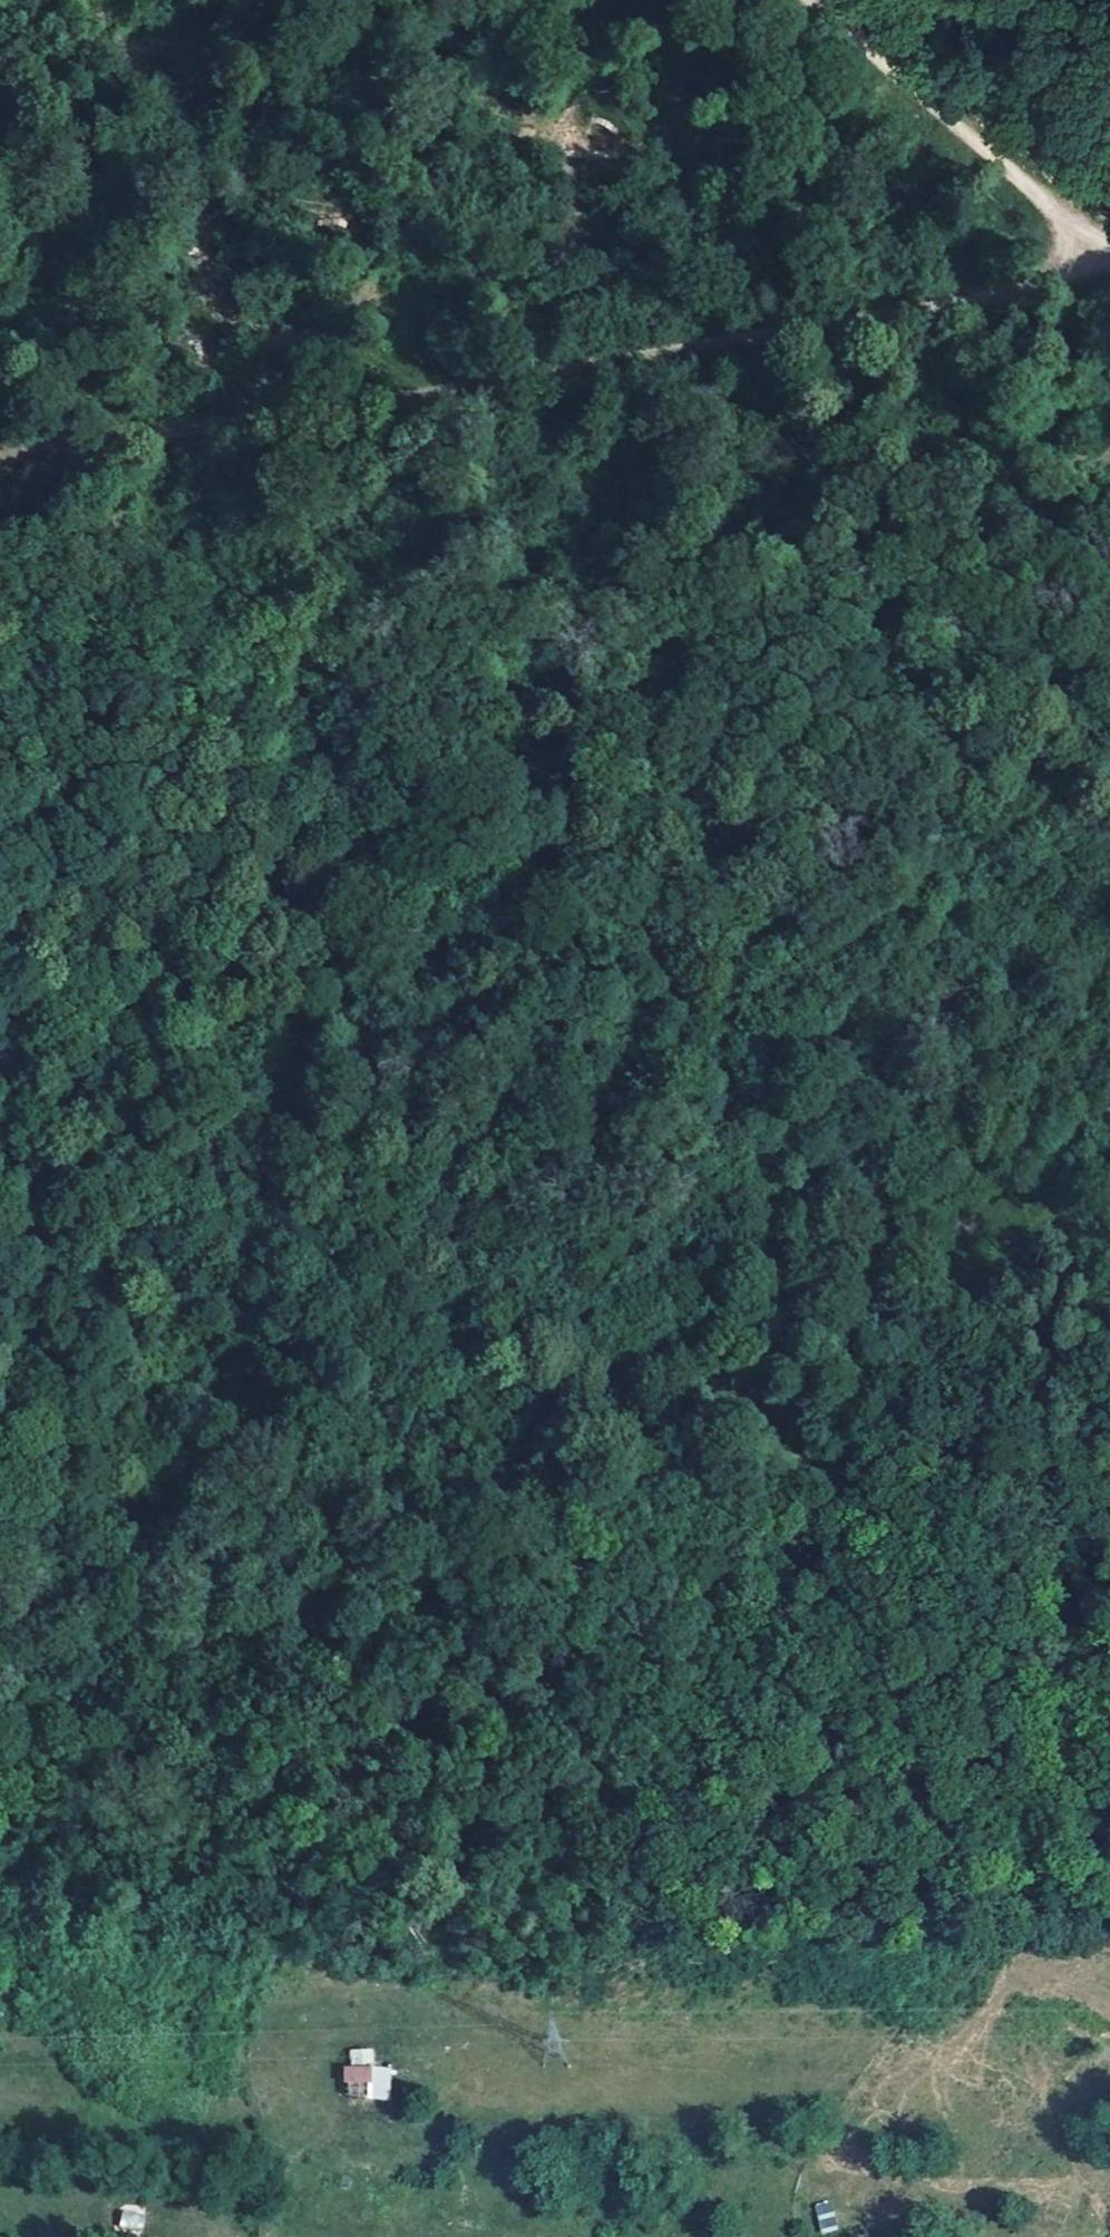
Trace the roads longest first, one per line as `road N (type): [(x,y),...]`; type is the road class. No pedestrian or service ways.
road 1 (track): [(0,462),(742,356),(1109,265)]
road 2 (track): [(818,0),(1061,216),(1109,243)]

